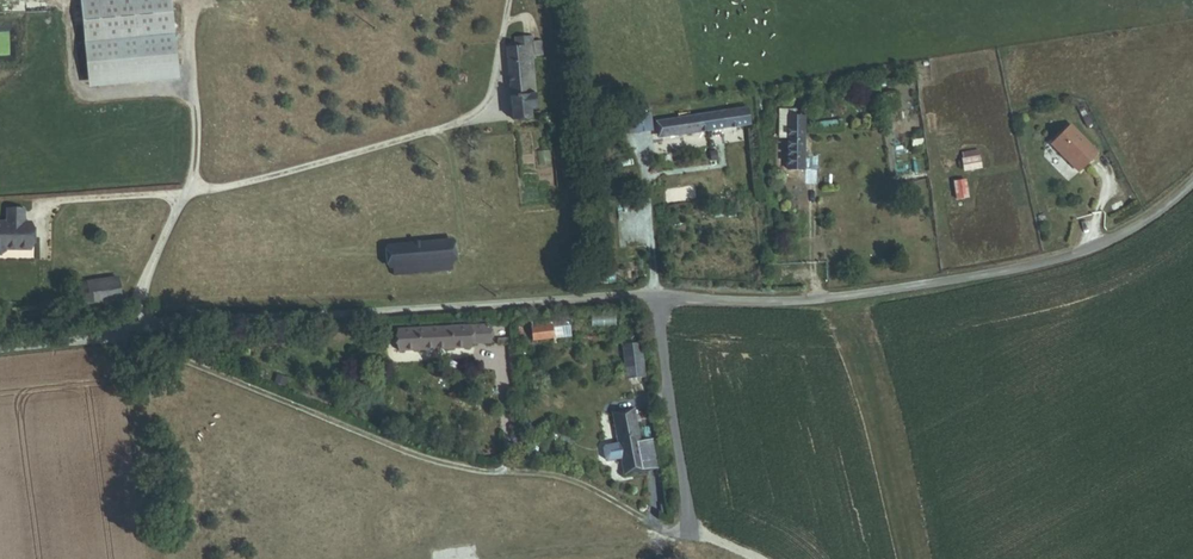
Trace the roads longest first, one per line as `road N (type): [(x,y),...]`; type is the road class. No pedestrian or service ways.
road 1 (unclassified): [(0,351),(235,324),(624,297),(808,301),(941,284),(1065,260),(1136,231),(1192,185)]
road 2 (track): [(689,530),(651,525),(569,480),(534,470),(478,469),(400,452),(143,349),(127,334)]
road 3 (track): [(654,298),(689,530)]

